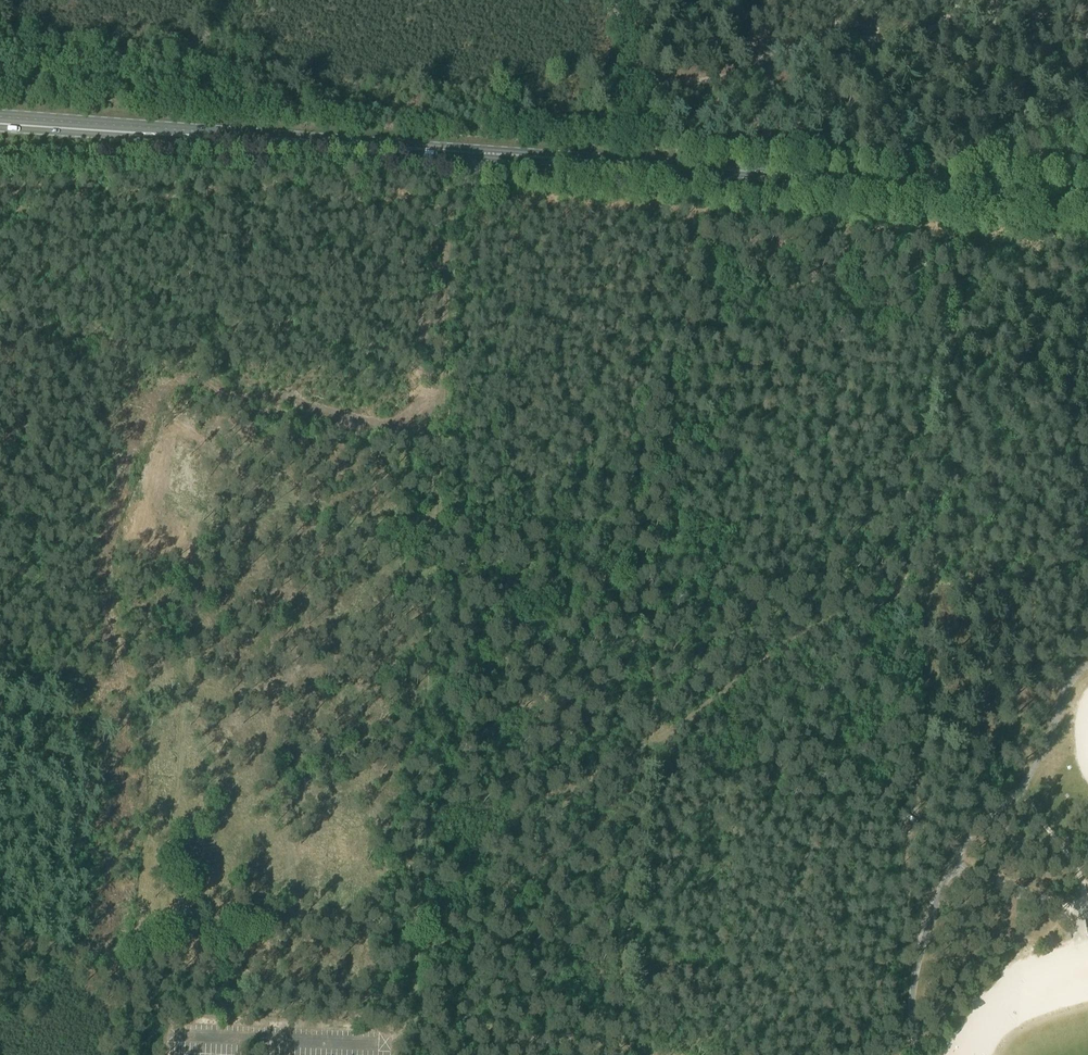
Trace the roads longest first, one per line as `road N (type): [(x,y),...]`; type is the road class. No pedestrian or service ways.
road 1 (track): [(609,1049),(473,1024),(495,926),(538,873),(569,808),(622,764),(651,757),(814,629),(866,618),(936,583),(959,346),(679,327)]
road 2 (primary): [(1087,198),(0,126)]
road 3 (track): [(433,524),(370,521),(279,496),(202,502),(190,719),(156,956),(181,972),(395,1007),(409,994),(415,966)]
road 4 (track): [(608,1054),(651,757),(679,327)]
road 5 (track): [(415,966),(433,524)]
road 6 (track): [(936,583),(900,963),(915,984)]
road 7 (track): [(479,153),(477,180),(450,212),(433,524)]
road 8 (track): [(995,18),(953,15),(905,43),(842,34),(686,77),(632,65)]
road 9 (track): [(473,1024),(422,1016),(386,1044),(273,1040),(272,1046)]
road 10 (track): [(924,702),(979,735),(1041,749)]

